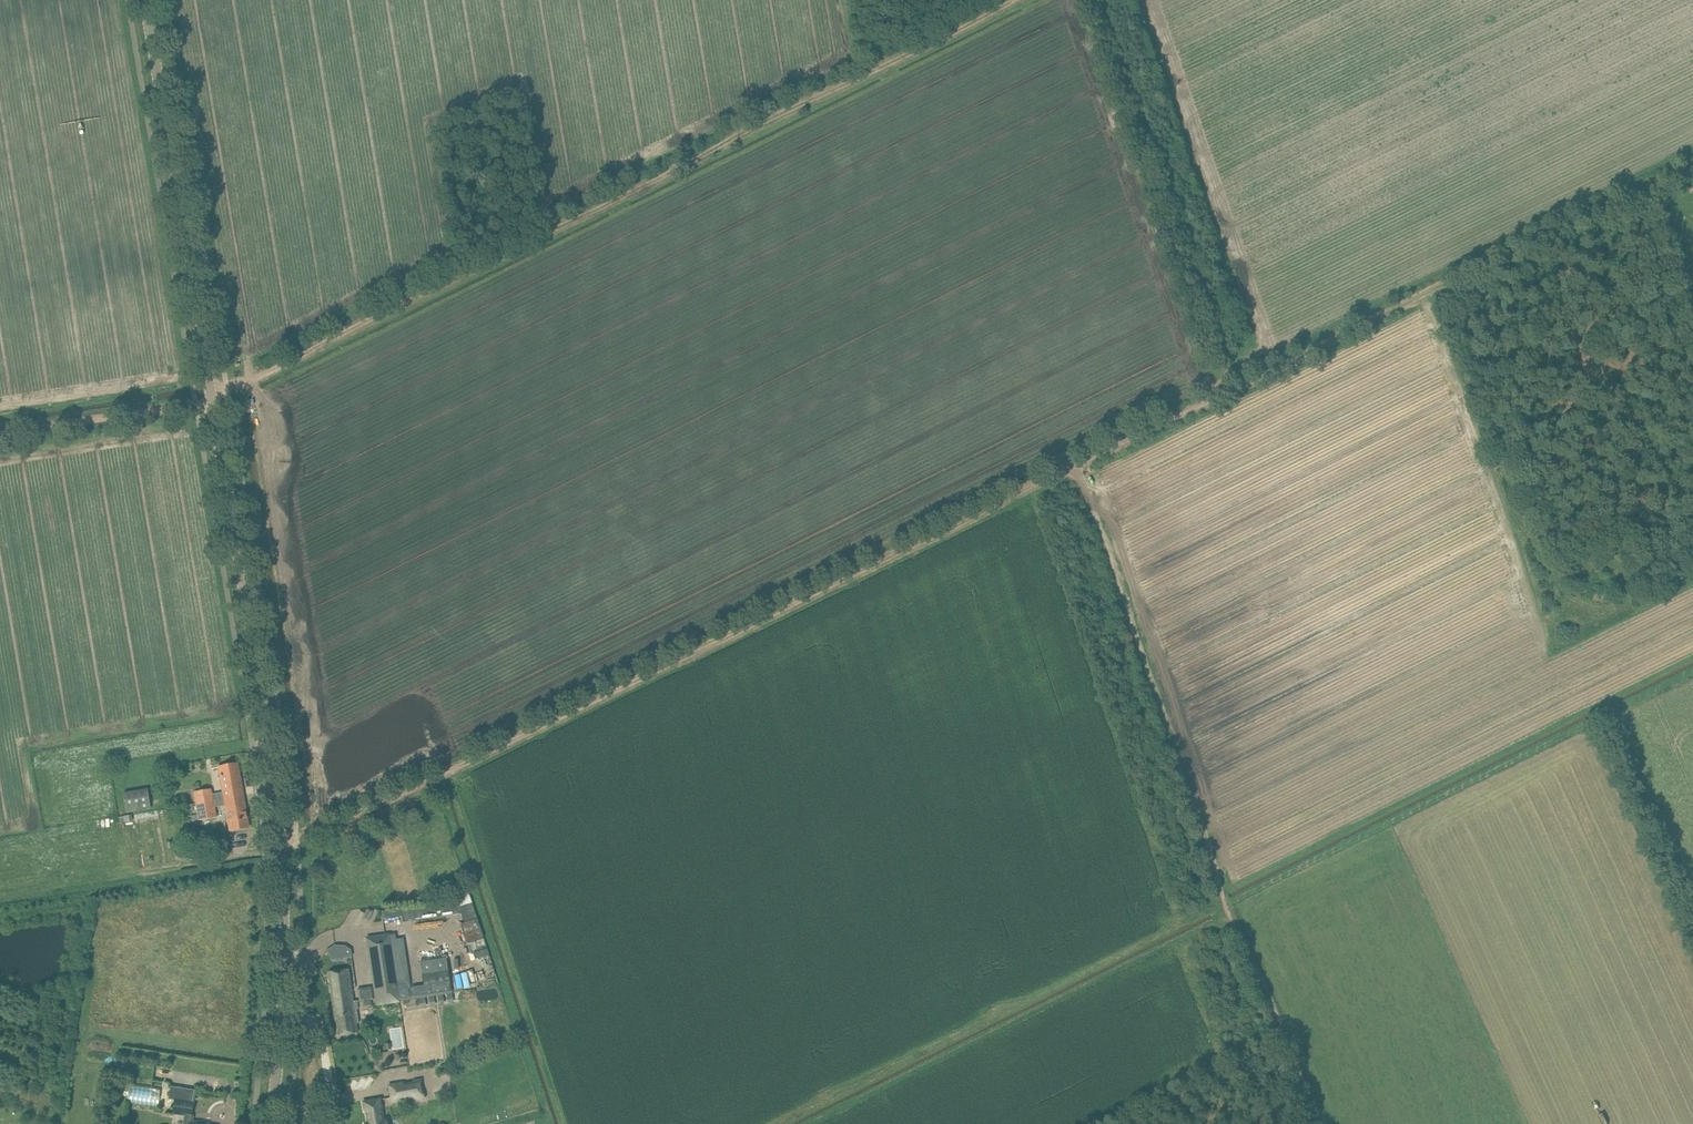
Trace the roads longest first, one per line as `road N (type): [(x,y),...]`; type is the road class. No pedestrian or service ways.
road 1 (tertiary): [(264,1123),(282,1007),(280,848),(144,0)]
road 2 (track): [(1073,466),(299,843),(264,852)]
road 3 (track): [(1017,0),(233,391)]
road 4 (track): [(1073,466),(1224,912),(1320,1123)]
road 5 (track): [(1692,166),(1207,403)]
road 6 (track): [(0,434),(196,403)]
road 7 (track): [(1207,403),(1073,466)]
road 8 (track): [(336,1123),(321,1034),(315,1020),(282,1007)]

